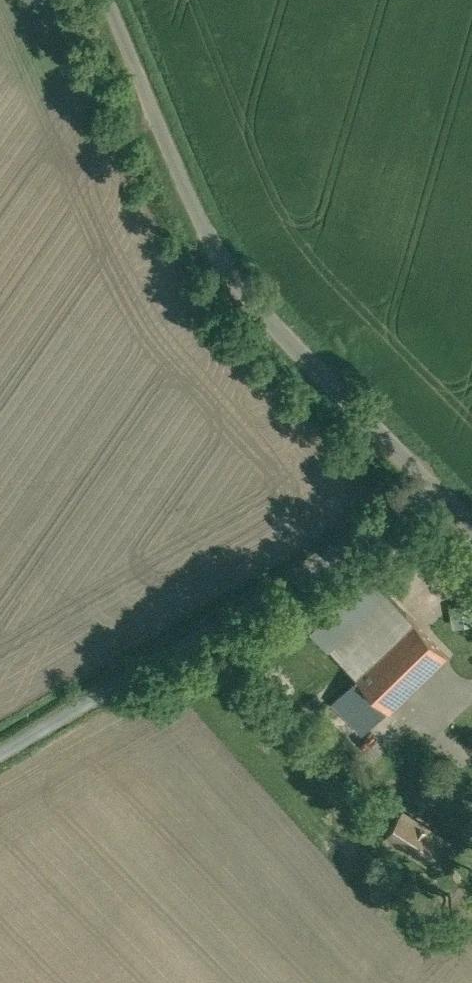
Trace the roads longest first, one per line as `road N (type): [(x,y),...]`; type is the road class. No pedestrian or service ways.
road 1 (unclassified): [(112,0),(213,240),(471,515)]
road 2 (track): [(445,487),(0,763)]

